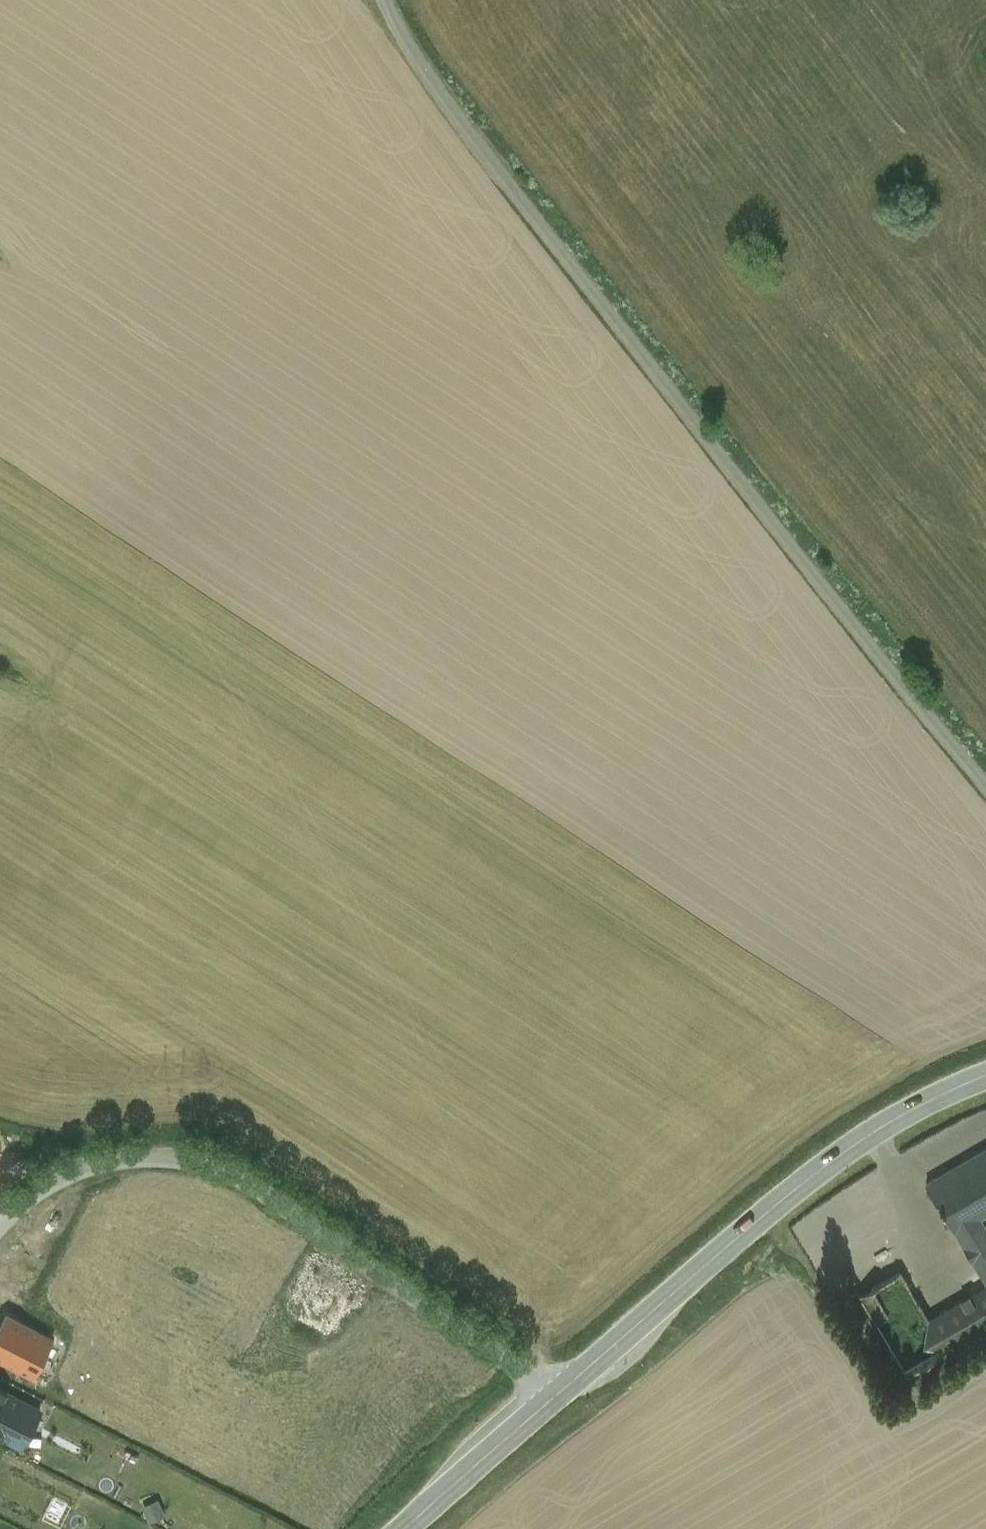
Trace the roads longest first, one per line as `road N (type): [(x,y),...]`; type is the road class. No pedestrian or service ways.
road 1 (unclassified): [(381,0),(432,88),(985,785)]
road 2 (unclassified): [(0,1217),(42,1181),(104,1155),(143,1152),(223,1165),(557,1391)]
road 3 (secondary): [(557,1391),(821,1167),(899,1113),(985,1072)]
road 4 (secondary): [(399,1528),(557,1391)]

